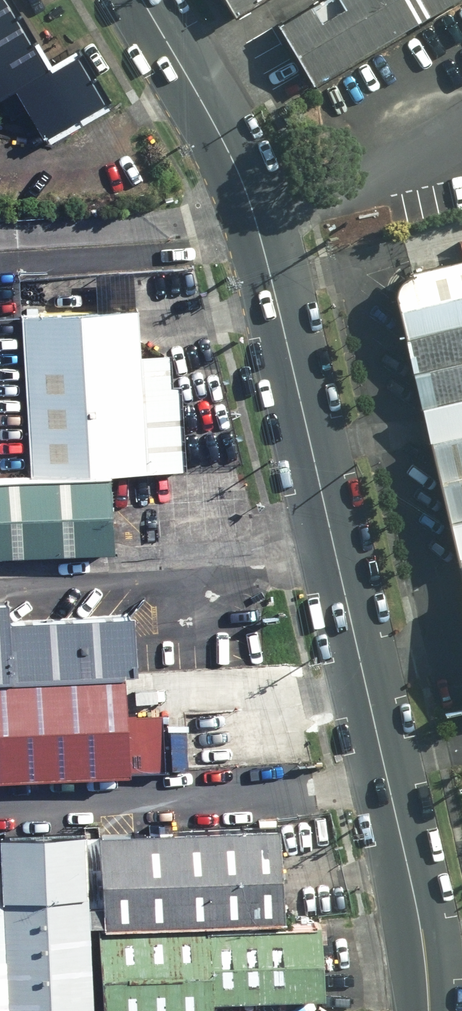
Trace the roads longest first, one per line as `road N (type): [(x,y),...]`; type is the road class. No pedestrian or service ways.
road 1 (secondary): [(145,0),(243,184),(404,843),(428,1010)]

